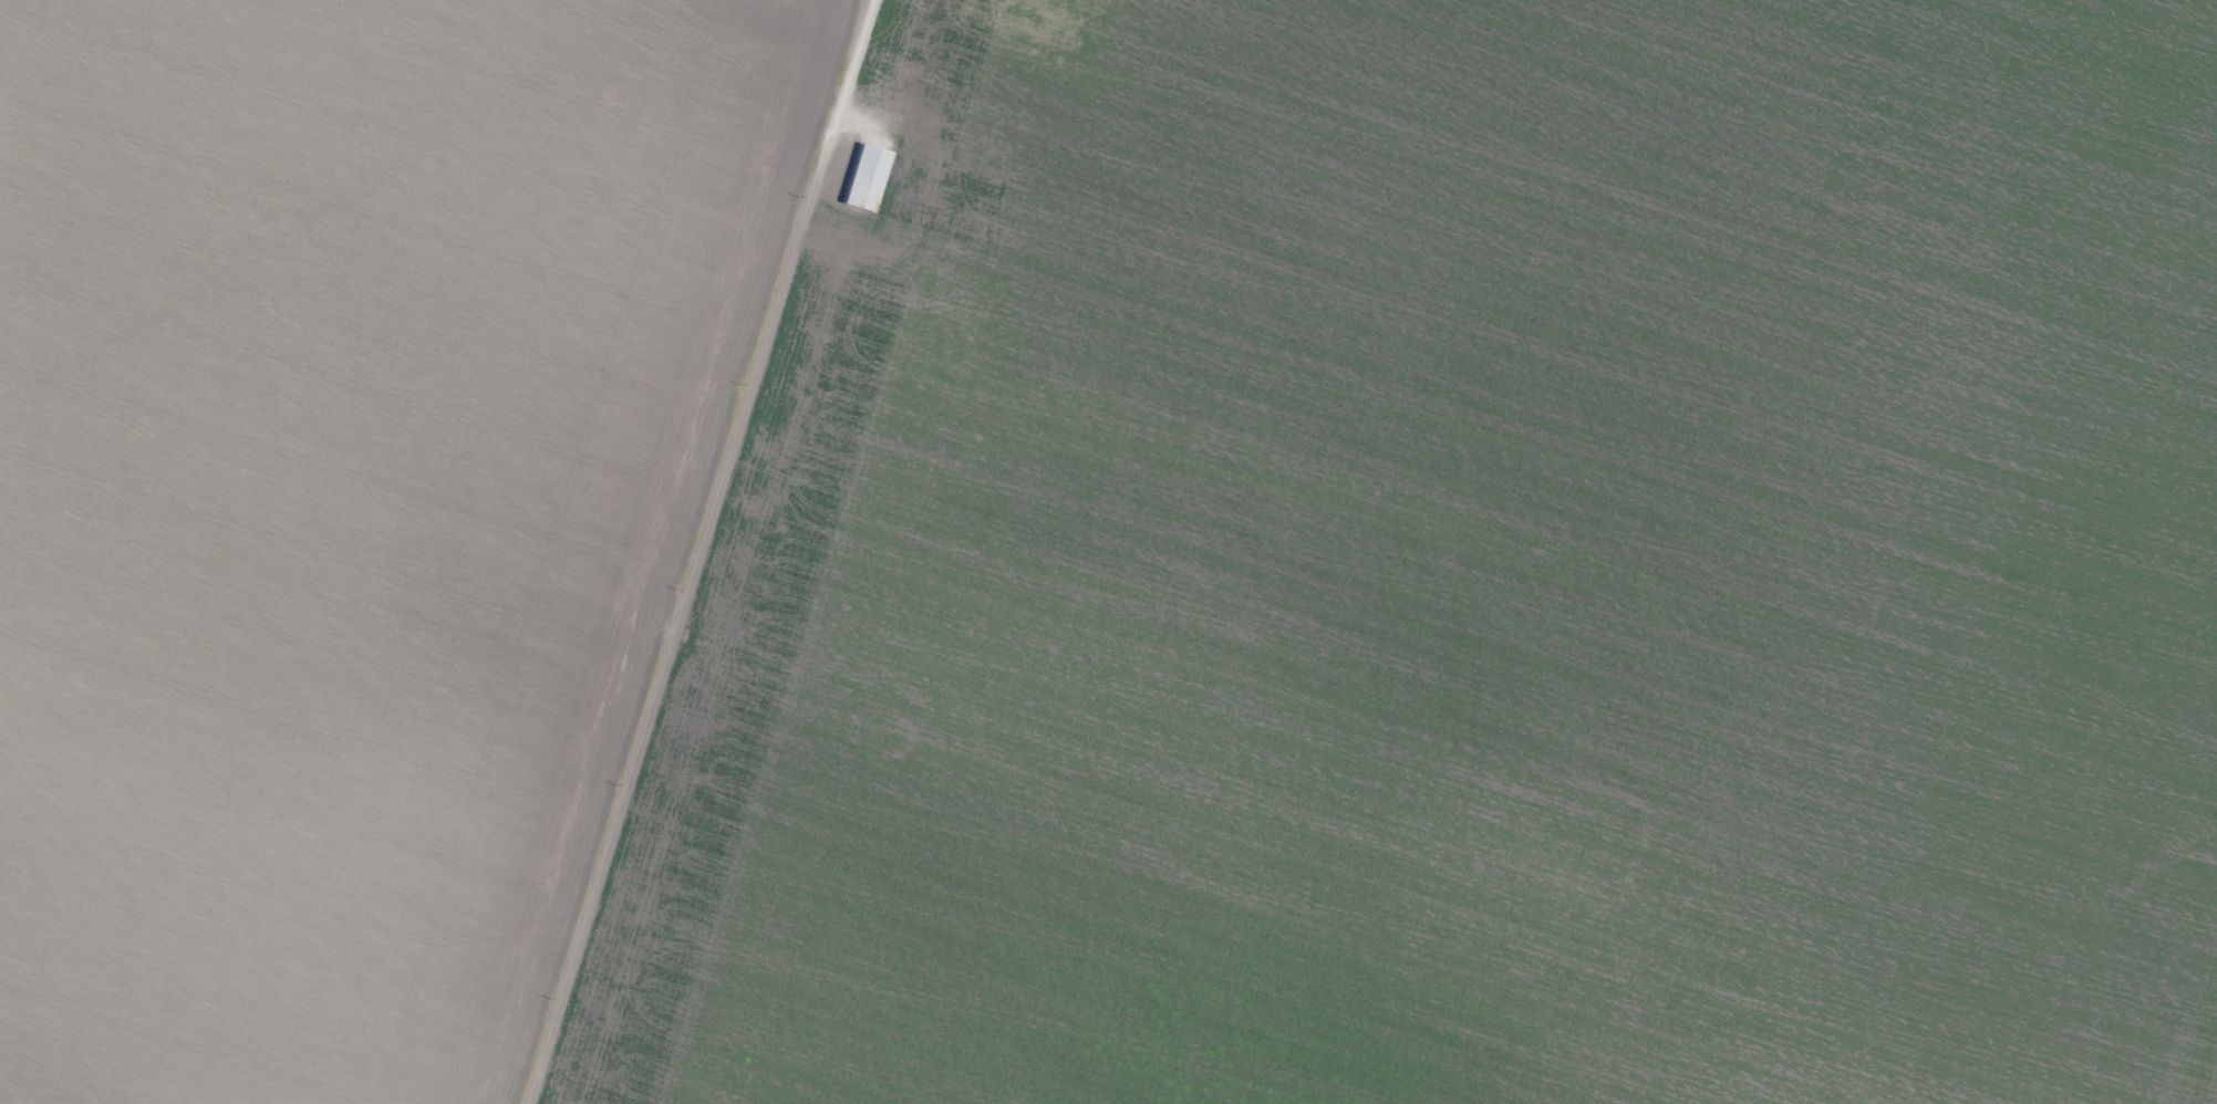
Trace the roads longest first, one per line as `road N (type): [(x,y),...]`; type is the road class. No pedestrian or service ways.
road 1 (residential): [(526,1103),(870,0)]

